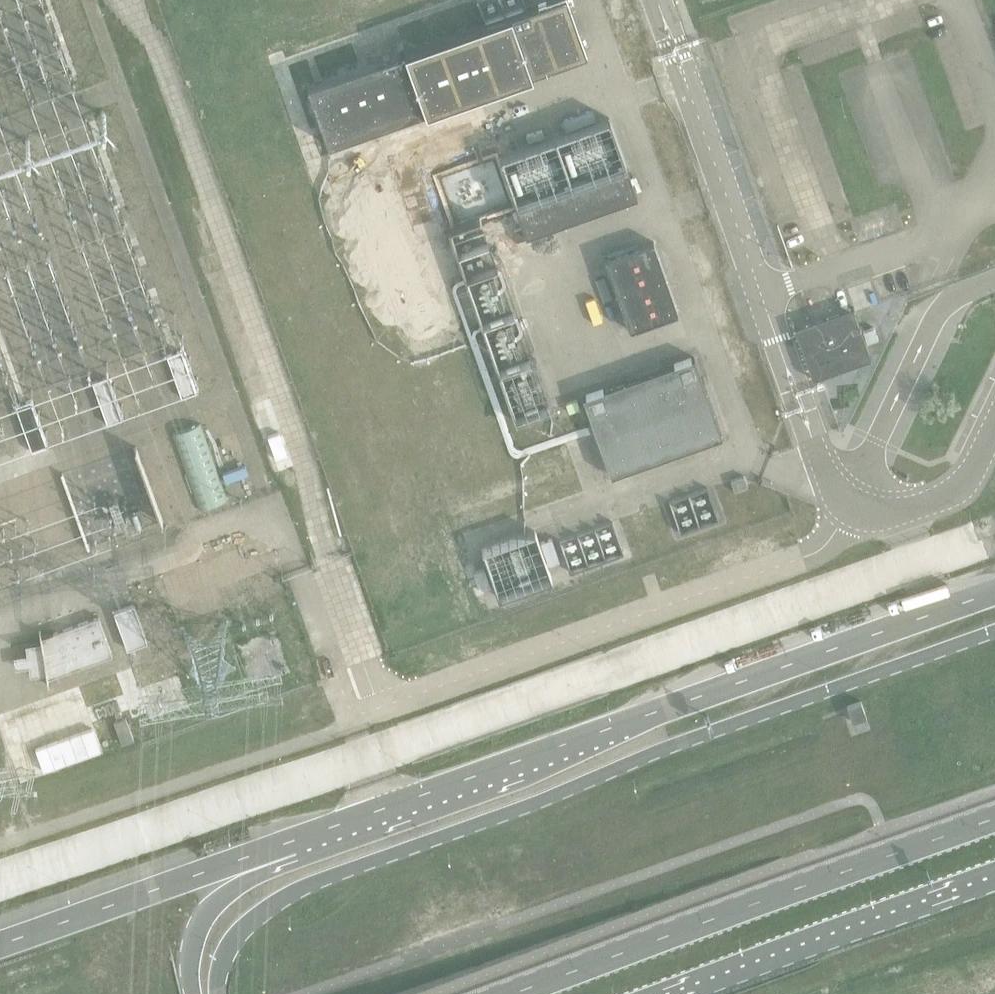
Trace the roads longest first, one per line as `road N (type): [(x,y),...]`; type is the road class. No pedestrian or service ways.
road 1 (unclassified): [(218,993),(224,951),(257,908),(668,743),(994,631)]
road 2 (tertiary): [(994,584),(293,840)]
road 3 (unclassified): [(350,714),(801,560),(854,512)]
road 4 (tertiary): [(994,819),(500,993)]
road 5 (tertiary): [(662,993),(994,877)]
road 6 (trunk): [(293,840),(0,943)]
road 7 (unclassified): [(854,512),(843,500),(944,302),(994,281)]
road 8 (unclassified): [(293,840),(198,922),(190,950),(193,993)]
road 9 (unclassified): [(994,418),(964,479),(945,496),(890,515),(854,512)]

